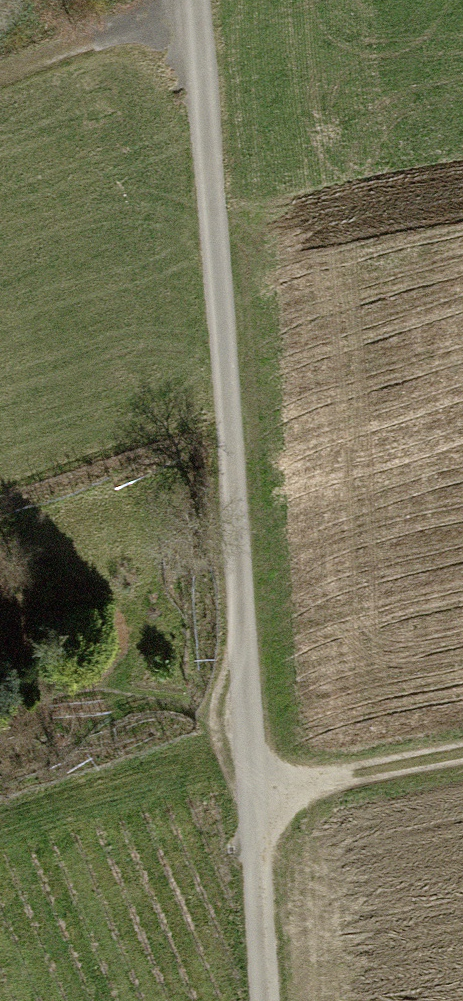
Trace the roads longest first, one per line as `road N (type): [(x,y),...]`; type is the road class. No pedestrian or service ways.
road 1 (track): [(191,0),(268,1000)]
road 2 (track): [(255,787),(462,749)]
road 3 (track): [(0,64),(74,31),(191,1)]

